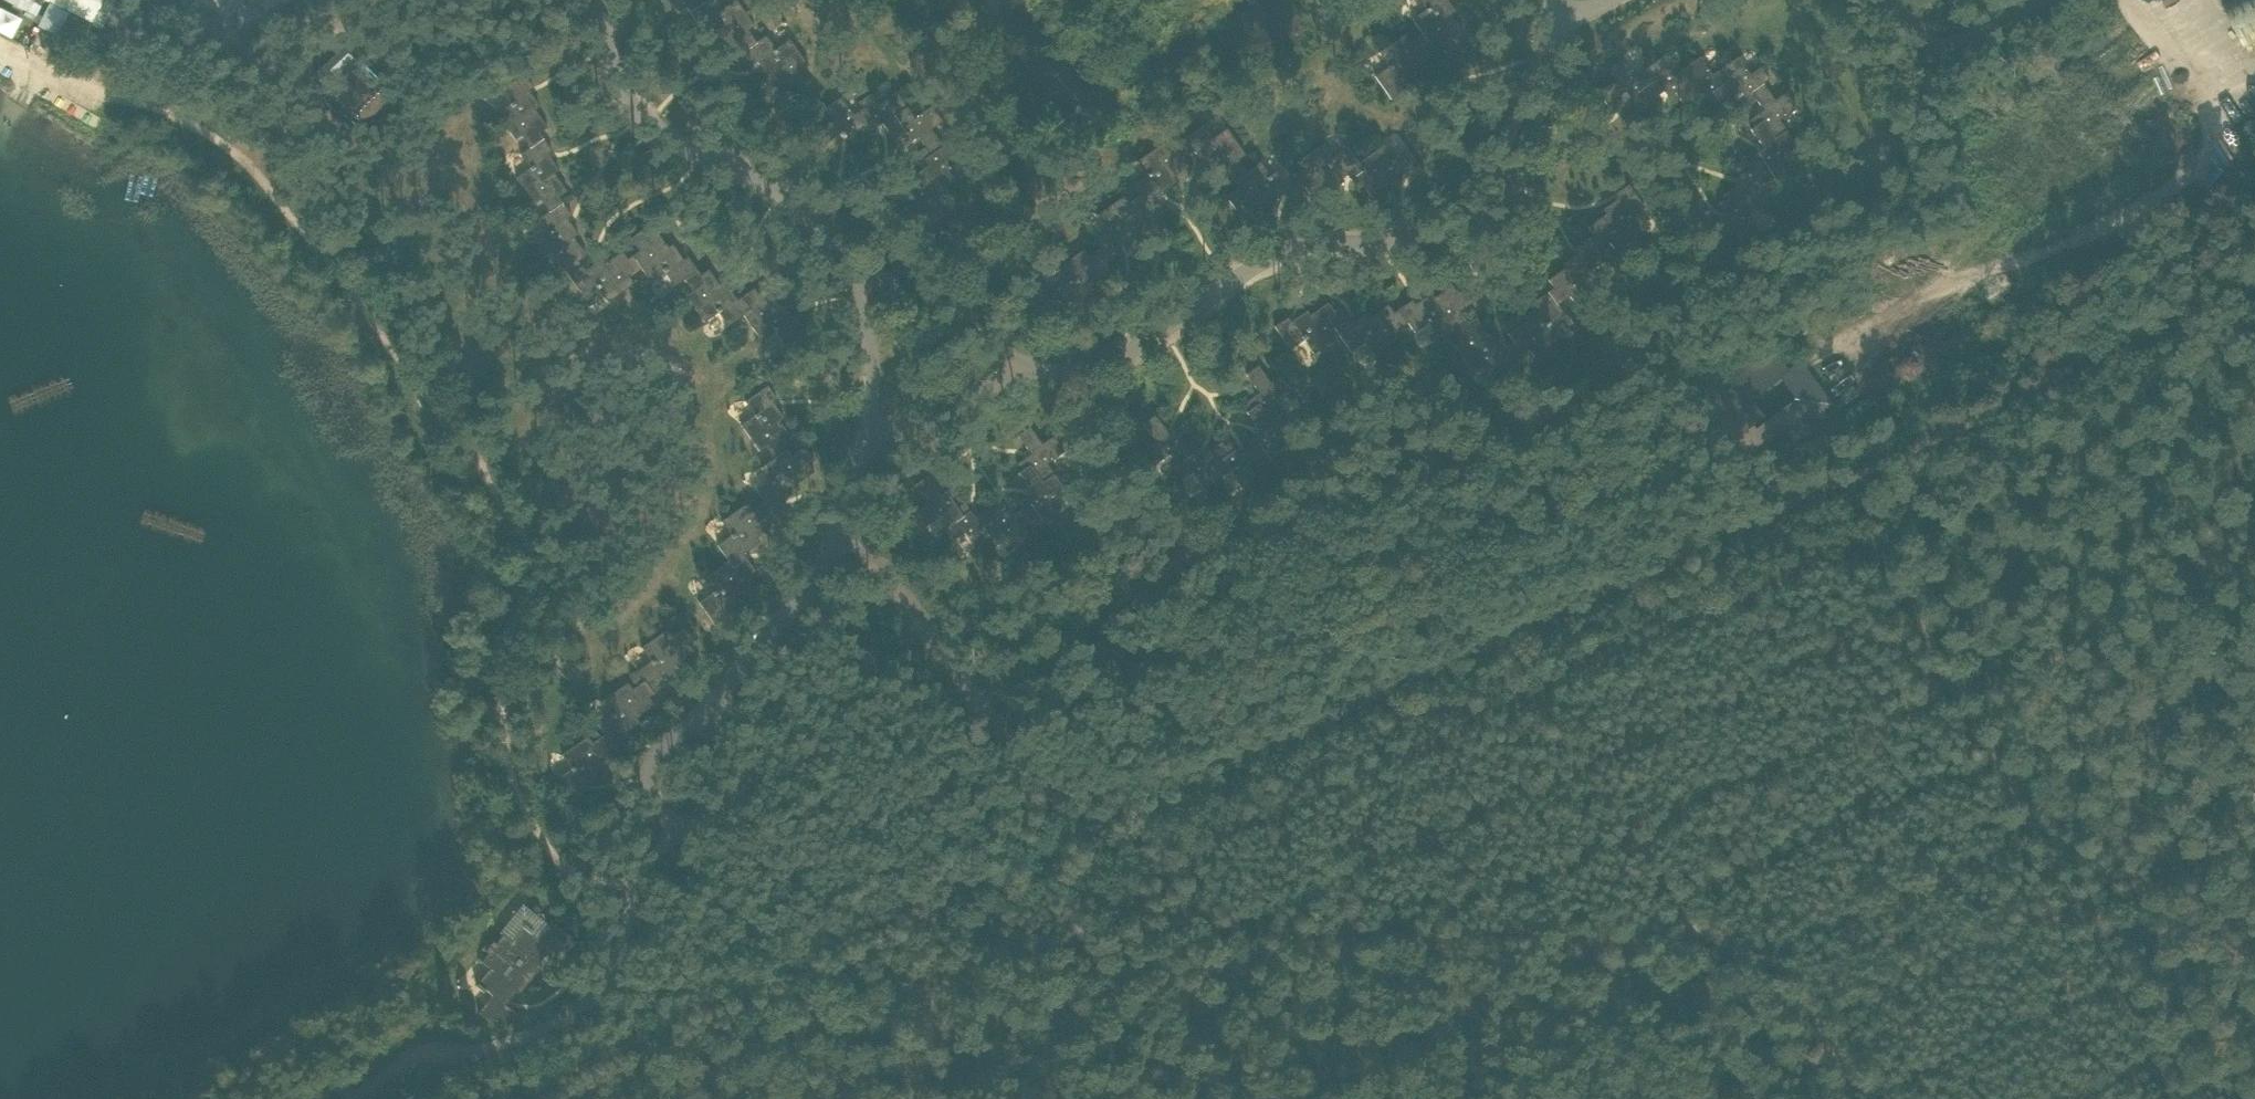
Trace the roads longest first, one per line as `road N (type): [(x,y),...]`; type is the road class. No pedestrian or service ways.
road 1 (unclassified): [(1509,644),(544,1098)]
road 2 (track): [(2254,292),(1509,644)]
road 3 (track): [(1845,485),(2168,1098)]
road 4 (track): [(1870,1098),(1791,972),(1709,962),(1509,644)]
road 5 (track): [(930,917),(910,1098)]

